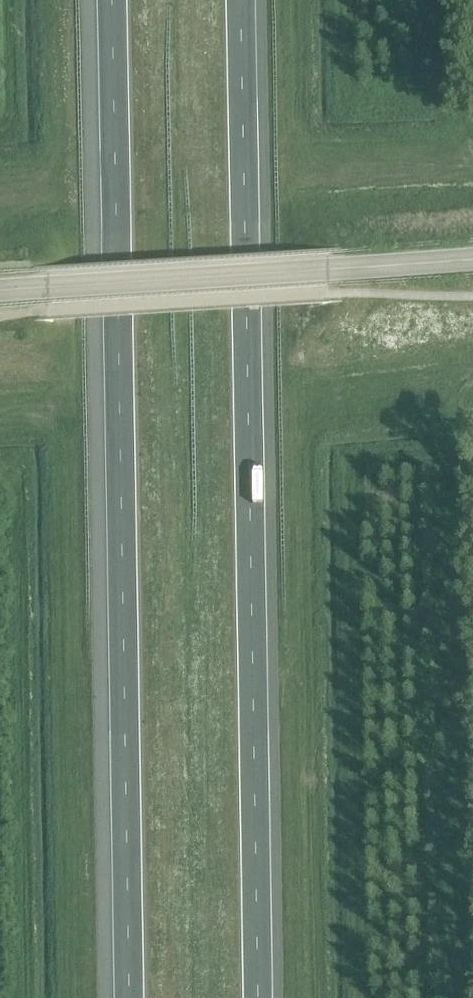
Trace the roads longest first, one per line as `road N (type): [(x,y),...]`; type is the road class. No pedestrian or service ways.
road 1 (motorway): [(112,0),(130,997)]
road 2 (motorway): [(256,997),(240,0)]
road 3 (tertiary): [(0,289),(315,269)]
road 4 (tertiary): [(472,256),(315,269)]

